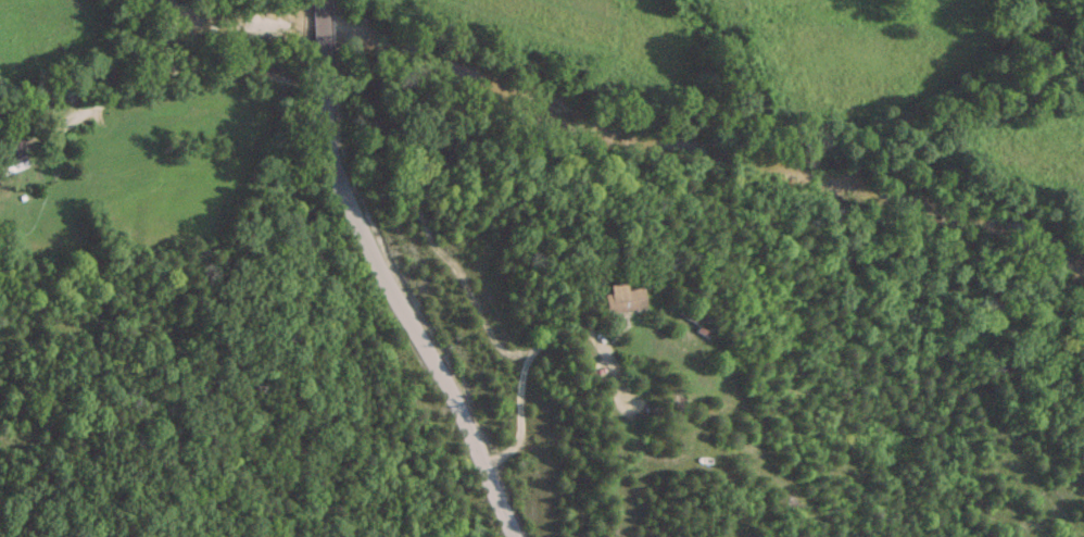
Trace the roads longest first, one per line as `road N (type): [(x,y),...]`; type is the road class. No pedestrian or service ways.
road 1 (residential): [(520,536),(409,311),(362,236),(318,87),(319,0)]
road 2 (residential): [(409,311),(683,320),(969,413)]

